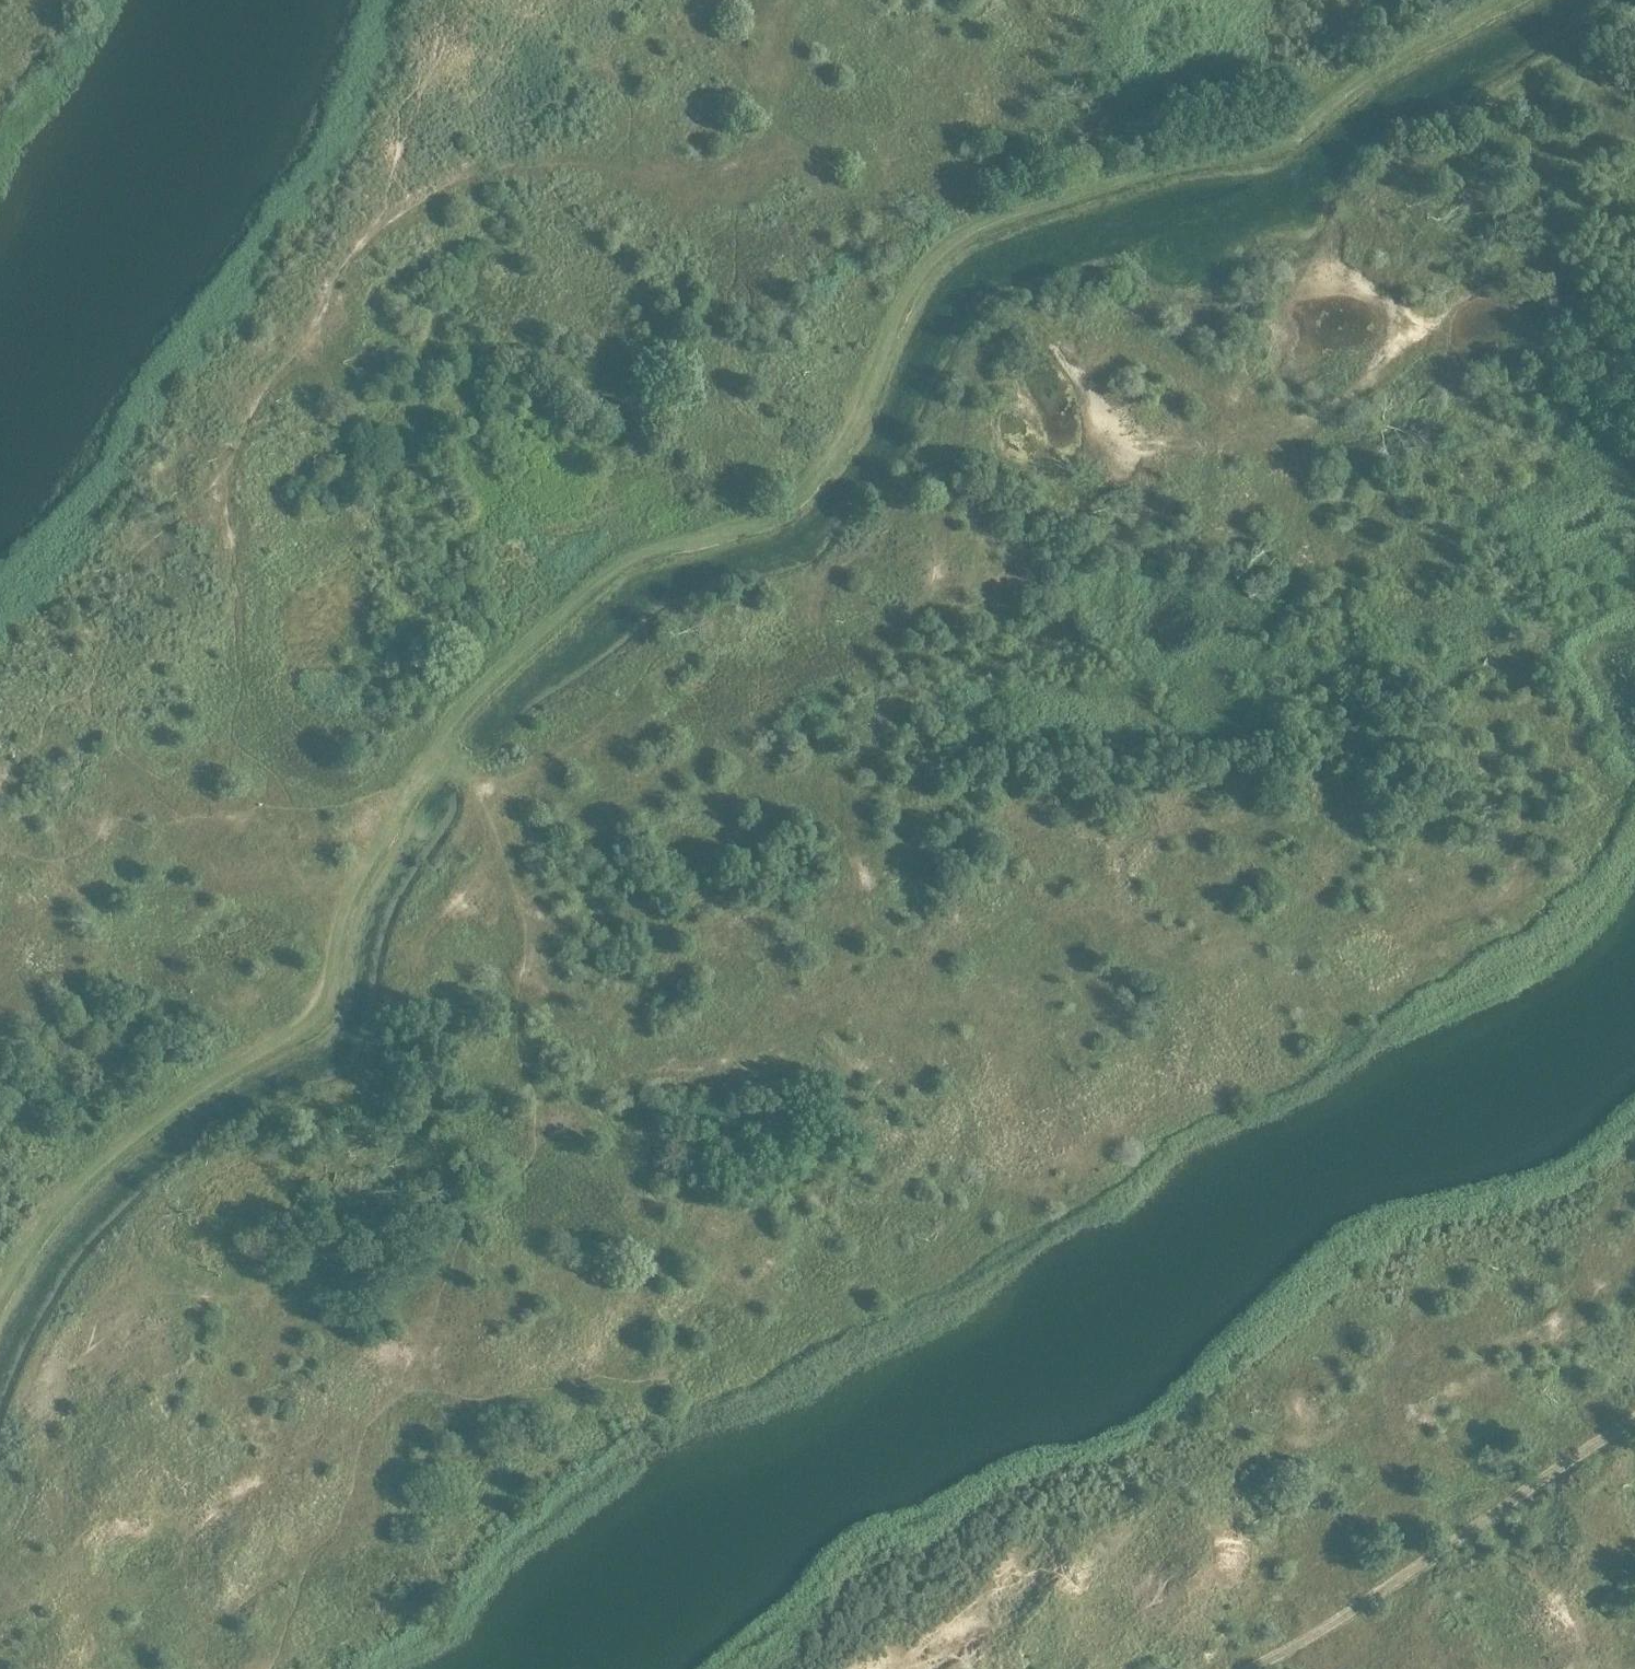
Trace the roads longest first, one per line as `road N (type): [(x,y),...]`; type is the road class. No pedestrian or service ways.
road 1 (track): [(1634,1418),(1326,1629),(1252,1668)]

